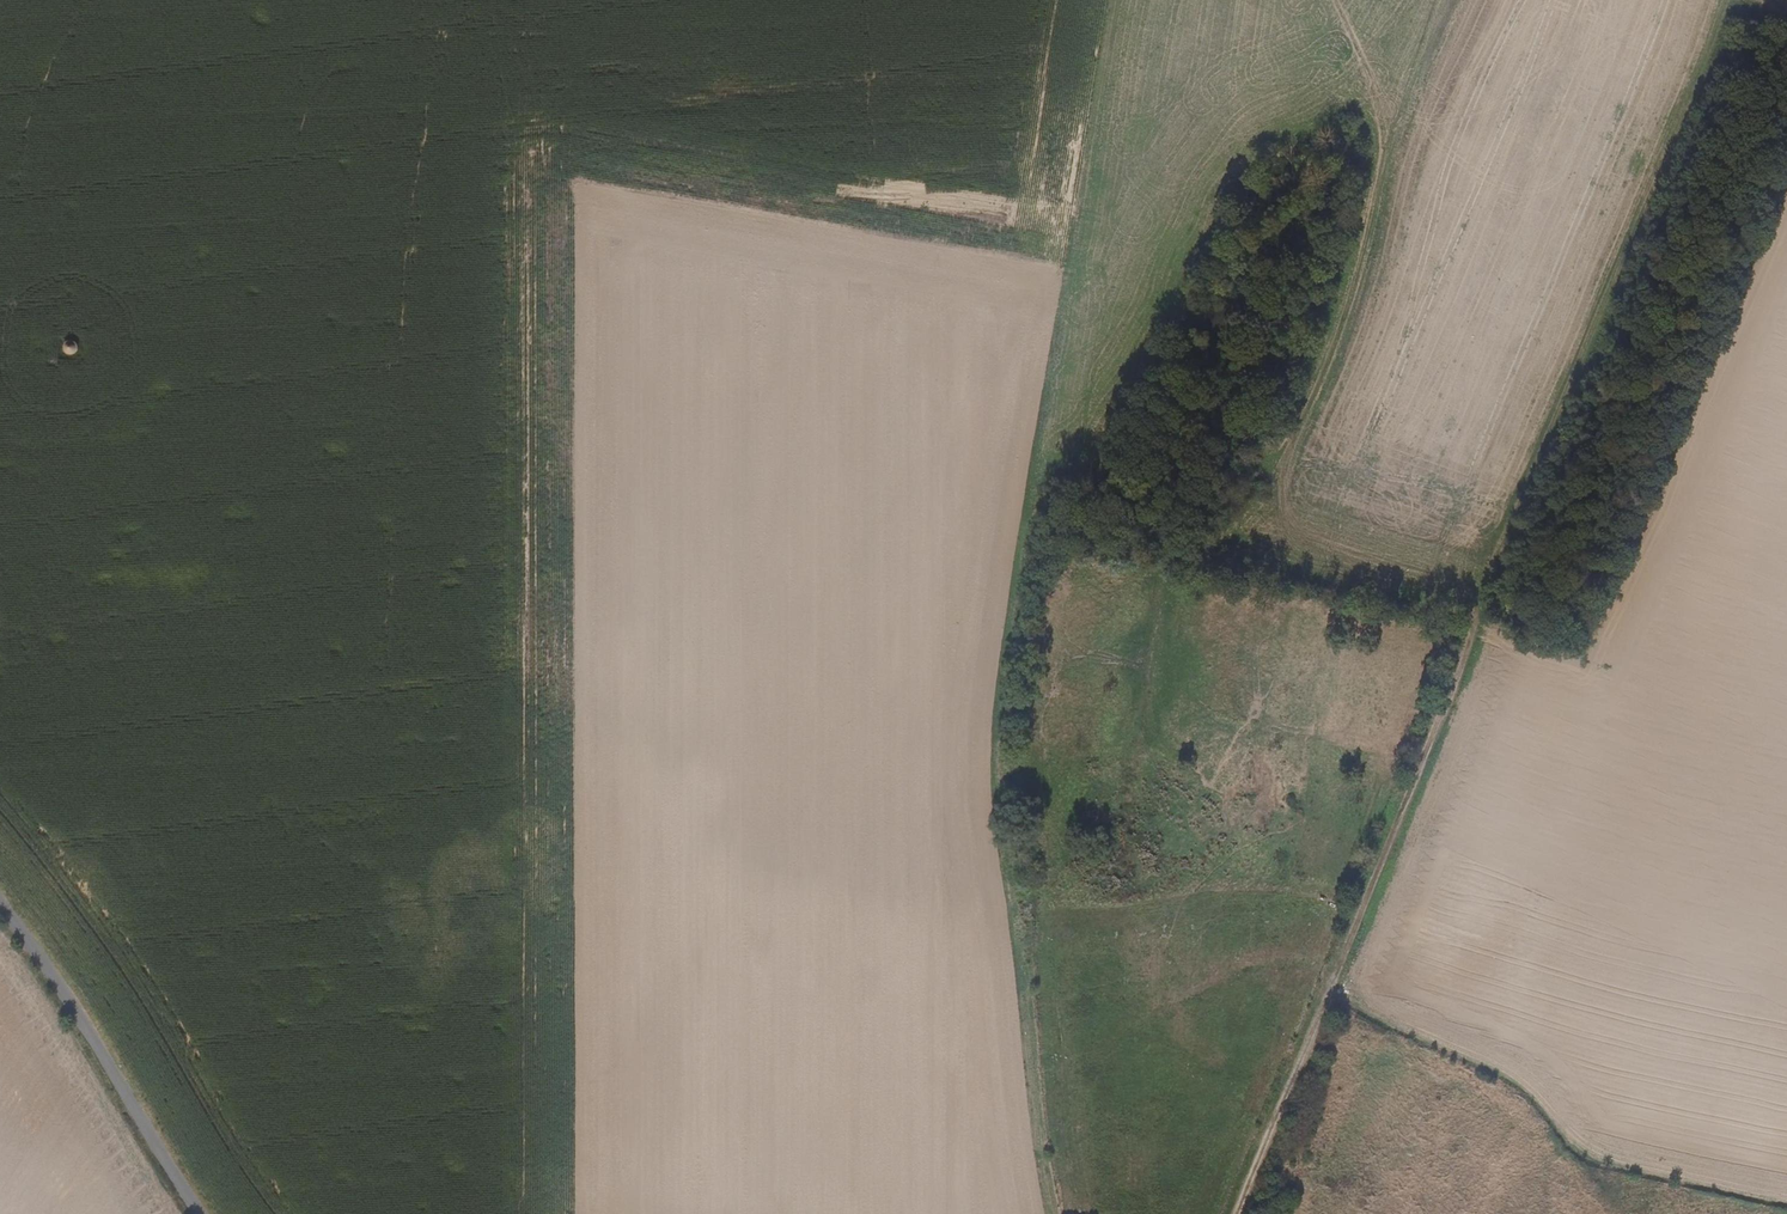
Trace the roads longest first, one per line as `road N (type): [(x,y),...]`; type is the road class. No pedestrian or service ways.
road 1 (track): [(1470,625),(1230,1213)]
road 2 (track): [(1046,1213),(999,839)]
road 3 (unclassified): [(201,1213),(0,899)]

